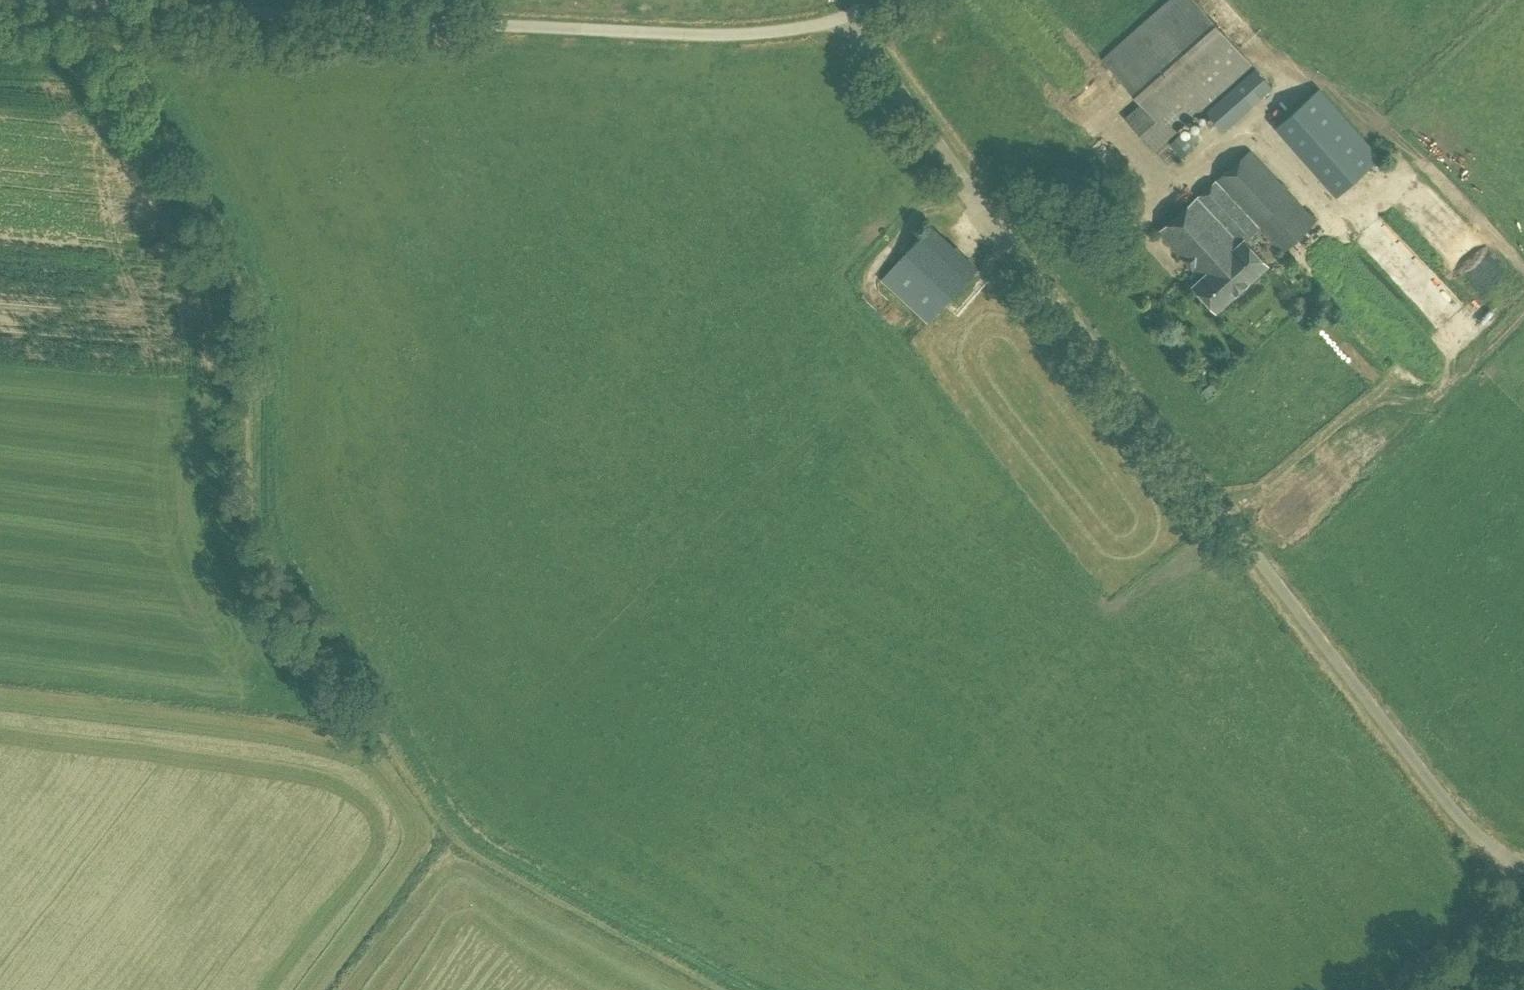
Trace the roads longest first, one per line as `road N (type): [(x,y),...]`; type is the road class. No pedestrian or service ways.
road 1 (unclassified): [(1523,869),(1459,812),(854,16)]
road 2 (unclassified): [(854,16),(699,36),(0,1)]

